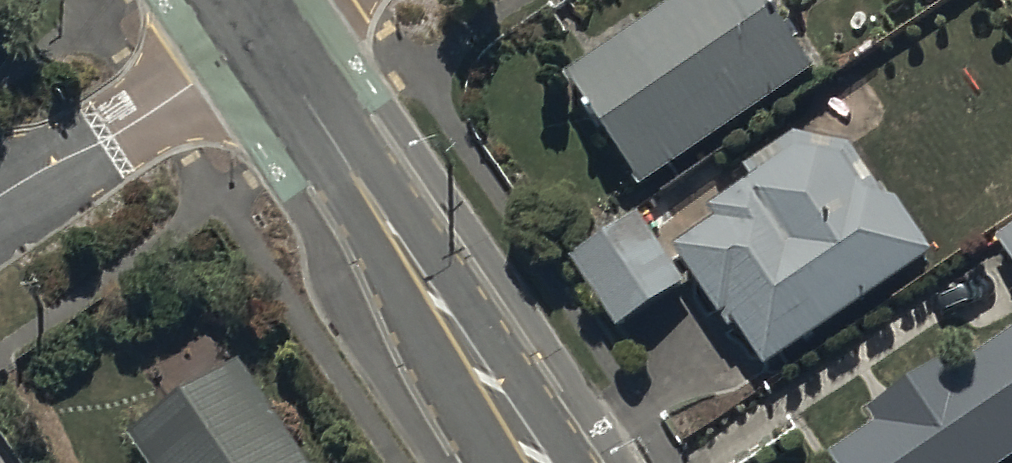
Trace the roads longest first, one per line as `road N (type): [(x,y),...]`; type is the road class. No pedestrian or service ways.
road 1 (tertiary): [(541,462),(260,33)]
road 2 (residential): [(0,194),(158,107),(260,33)]

